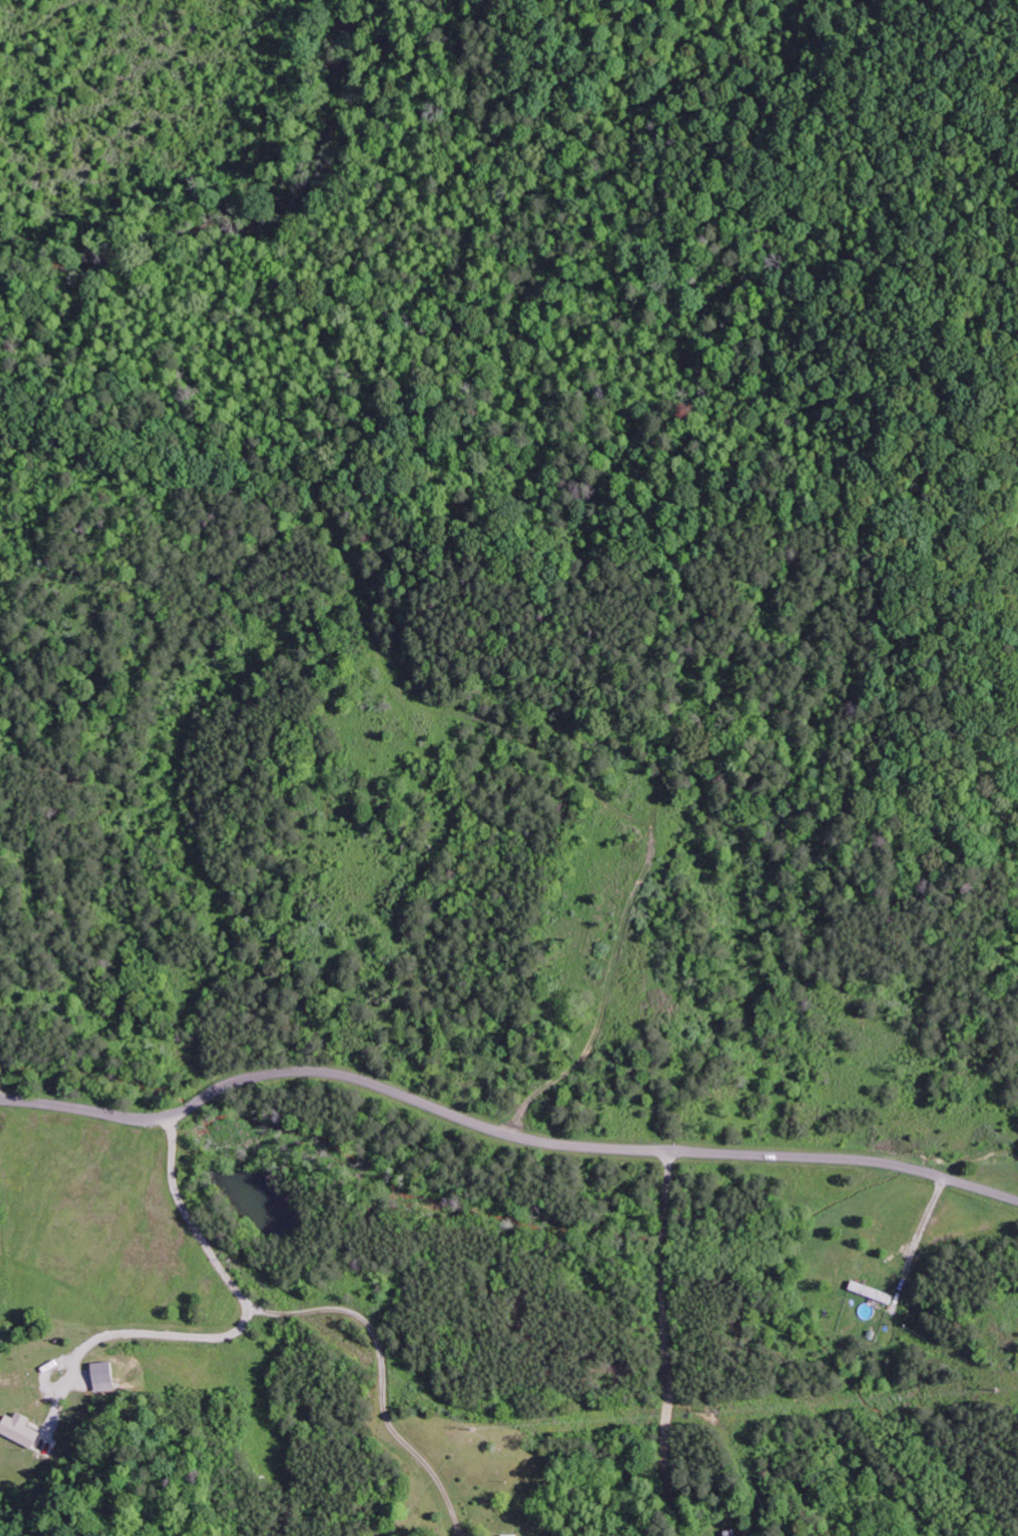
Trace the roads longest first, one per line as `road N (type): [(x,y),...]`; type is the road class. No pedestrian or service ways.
road 1 (residential): [(1017,1201),(868,1162),(529,1141),(322,1073),(245,1081),(161,1121),(0,1101)]

